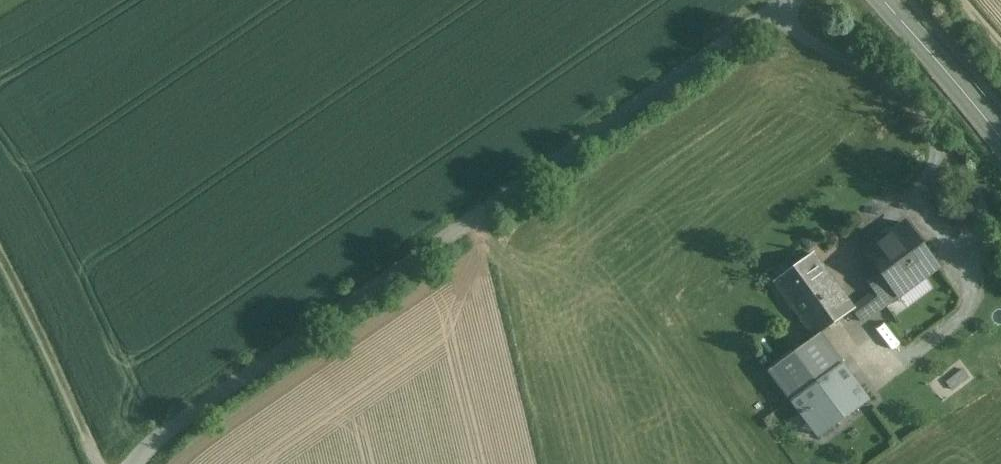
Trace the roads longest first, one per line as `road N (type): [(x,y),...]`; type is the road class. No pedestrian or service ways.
road 1 (unclassified): [(132,463),(156,438),(785,0)]
road 2 (track): [(100,463),(0,262)]
road 3 (tertiary): [(883,0),(1000,140)]

